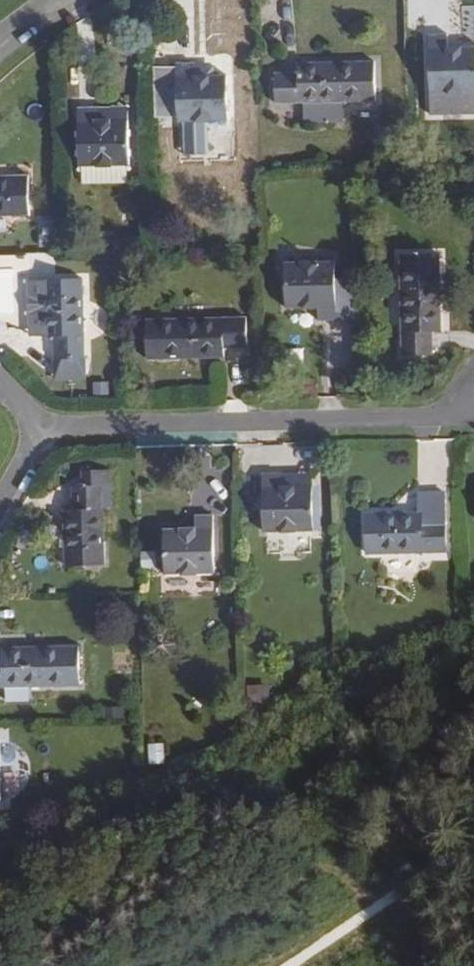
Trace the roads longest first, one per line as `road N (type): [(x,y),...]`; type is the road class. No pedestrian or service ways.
road 1 (residential): [(42,430),(425,422),(473,400)]

